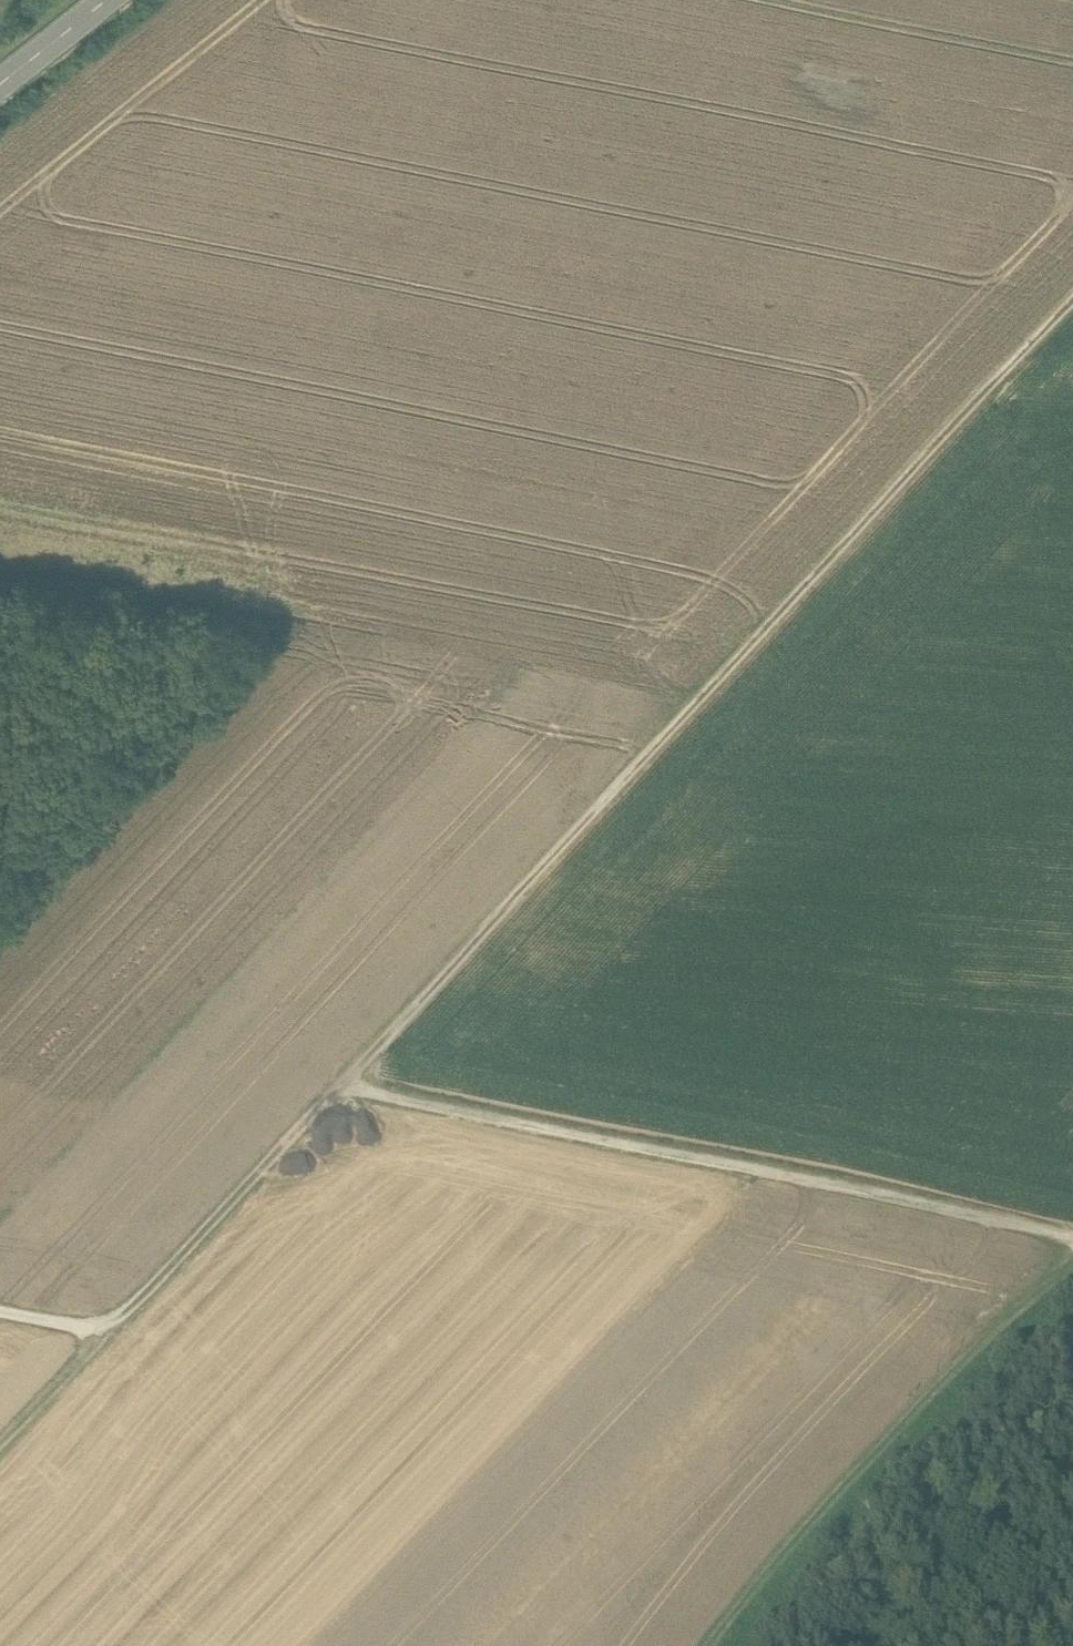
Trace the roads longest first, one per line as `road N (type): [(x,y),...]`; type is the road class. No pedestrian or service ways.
road 1 (track): [(1072,291),(346,1079)]
road 2 (track): [(346,1079),(496,1119),(1053,1227),(1072,1238)]
road 3 (track): [(748,1645),(984,1344),(1072,1247)]
road 4 (track): [(346,1079),(102,1335)]
road 5 (track): [(0,1439),(102,1335)]
road 6 (unclassified): [(110,0),(0,87)]

